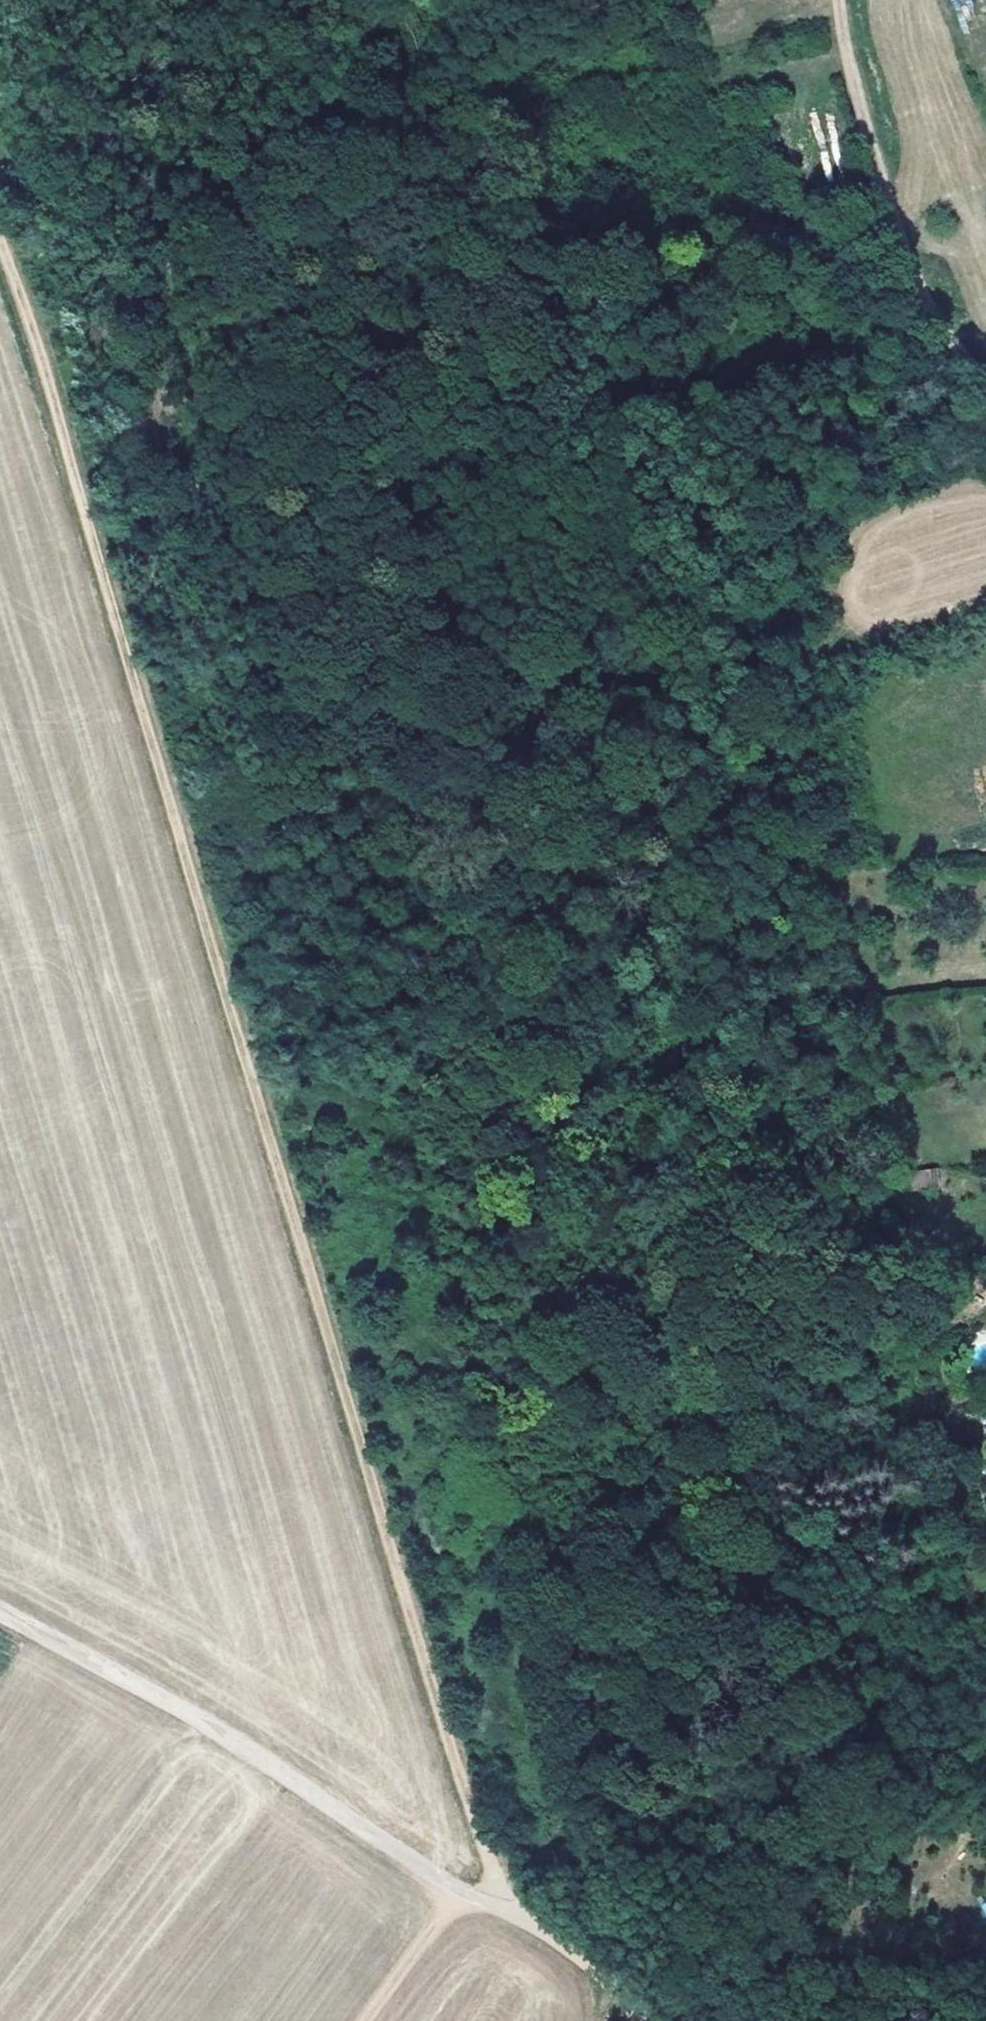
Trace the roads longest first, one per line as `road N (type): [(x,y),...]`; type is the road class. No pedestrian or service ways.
road 1 (track): [(498,1915),(502,1881),(411,1616),(0,243)]
road 2 (track): [(646,2020),(544,1937),(464,1898),(151,1700),(0,1617)]
road 3 (track): [(985,375),(940,318),(910,261),(855,76),(844,0)]
road 4 (track): [(464,1898),(364,2020)]

